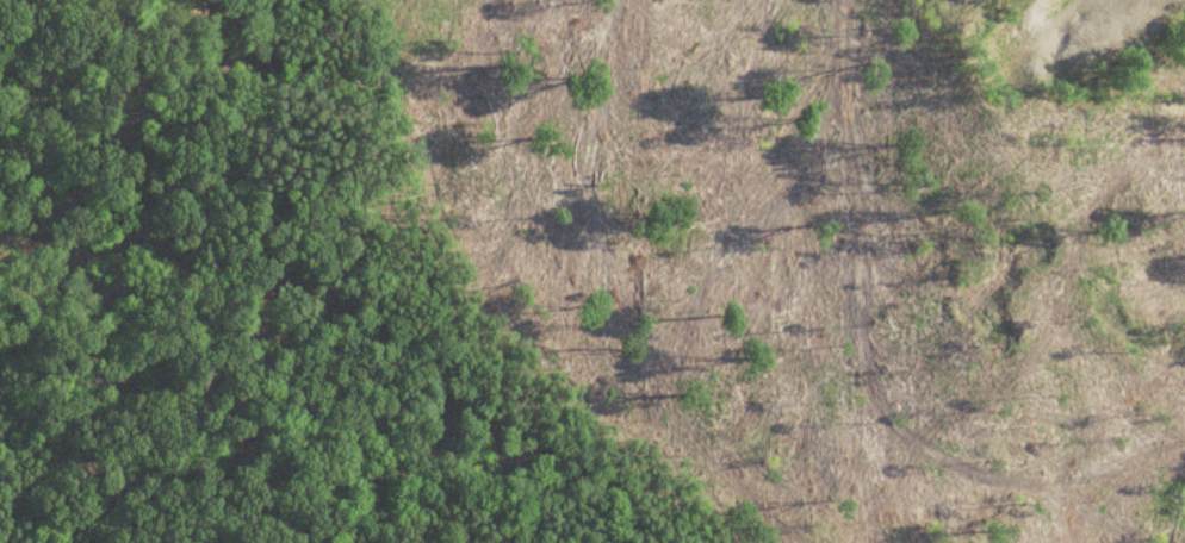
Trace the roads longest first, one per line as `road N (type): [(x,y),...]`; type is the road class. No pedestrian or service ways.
road 1 (track): [(738,542),(706,487),(589,408),(553,366),(479,311),(432,170),(396,107),(390,74)]

